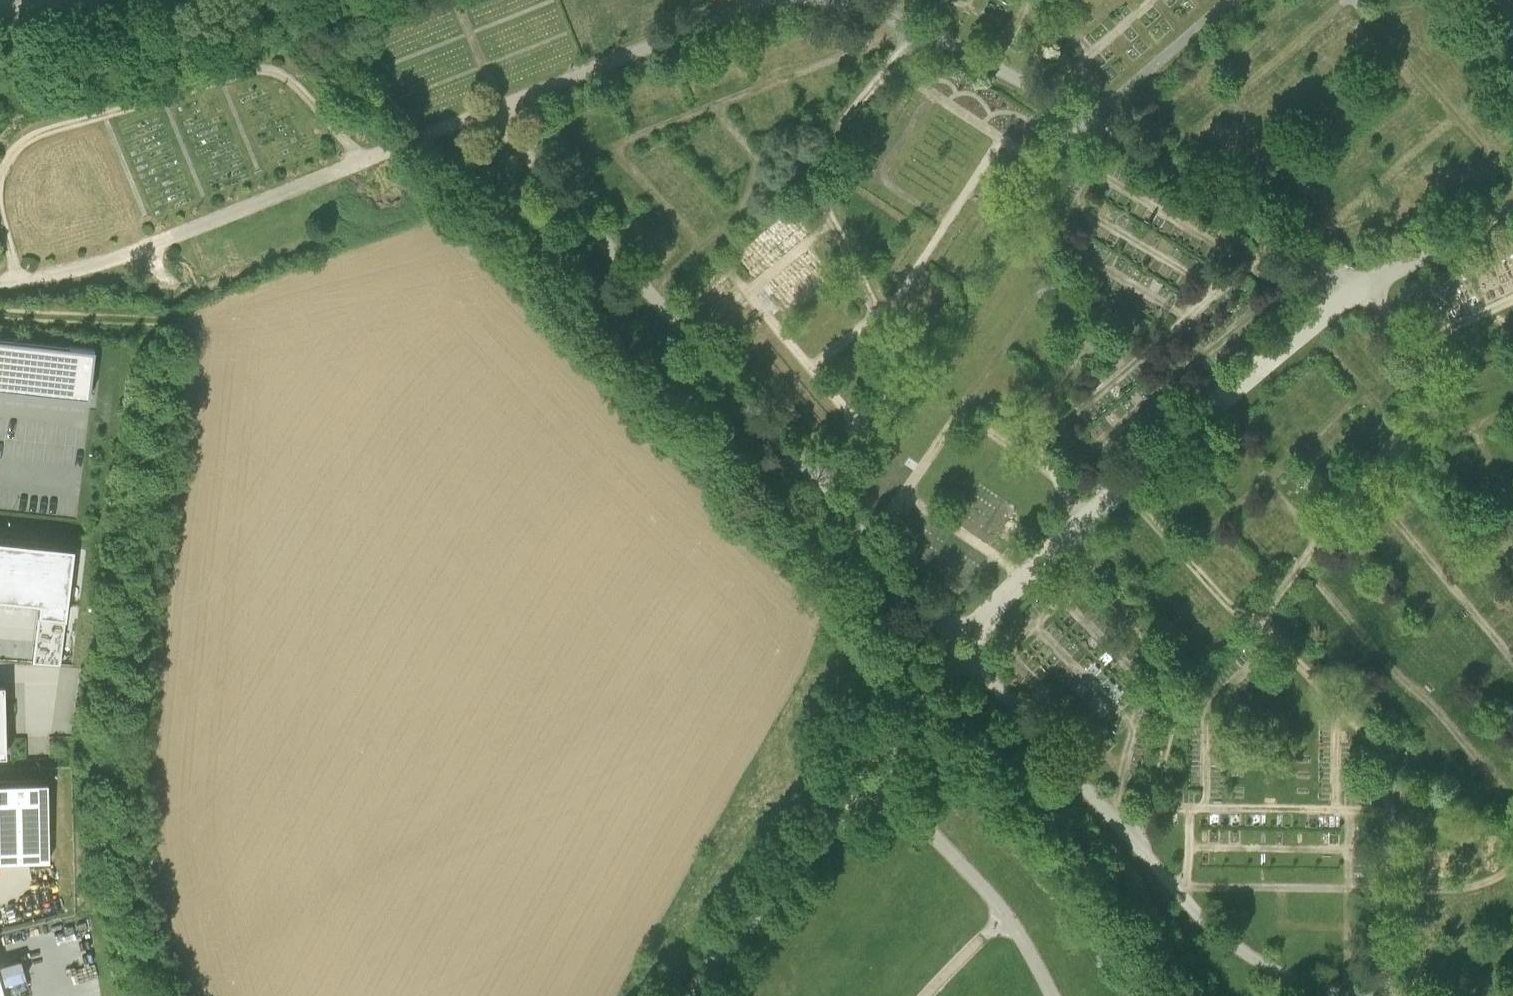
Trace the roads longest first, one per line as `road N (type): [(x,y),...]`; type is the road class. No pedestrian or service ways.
road 1 (track): [(371,163),(284,72),(253,73),(32,138),(1,194),(28,283)]
road 2 (track): [(0,307),(193,323)]

